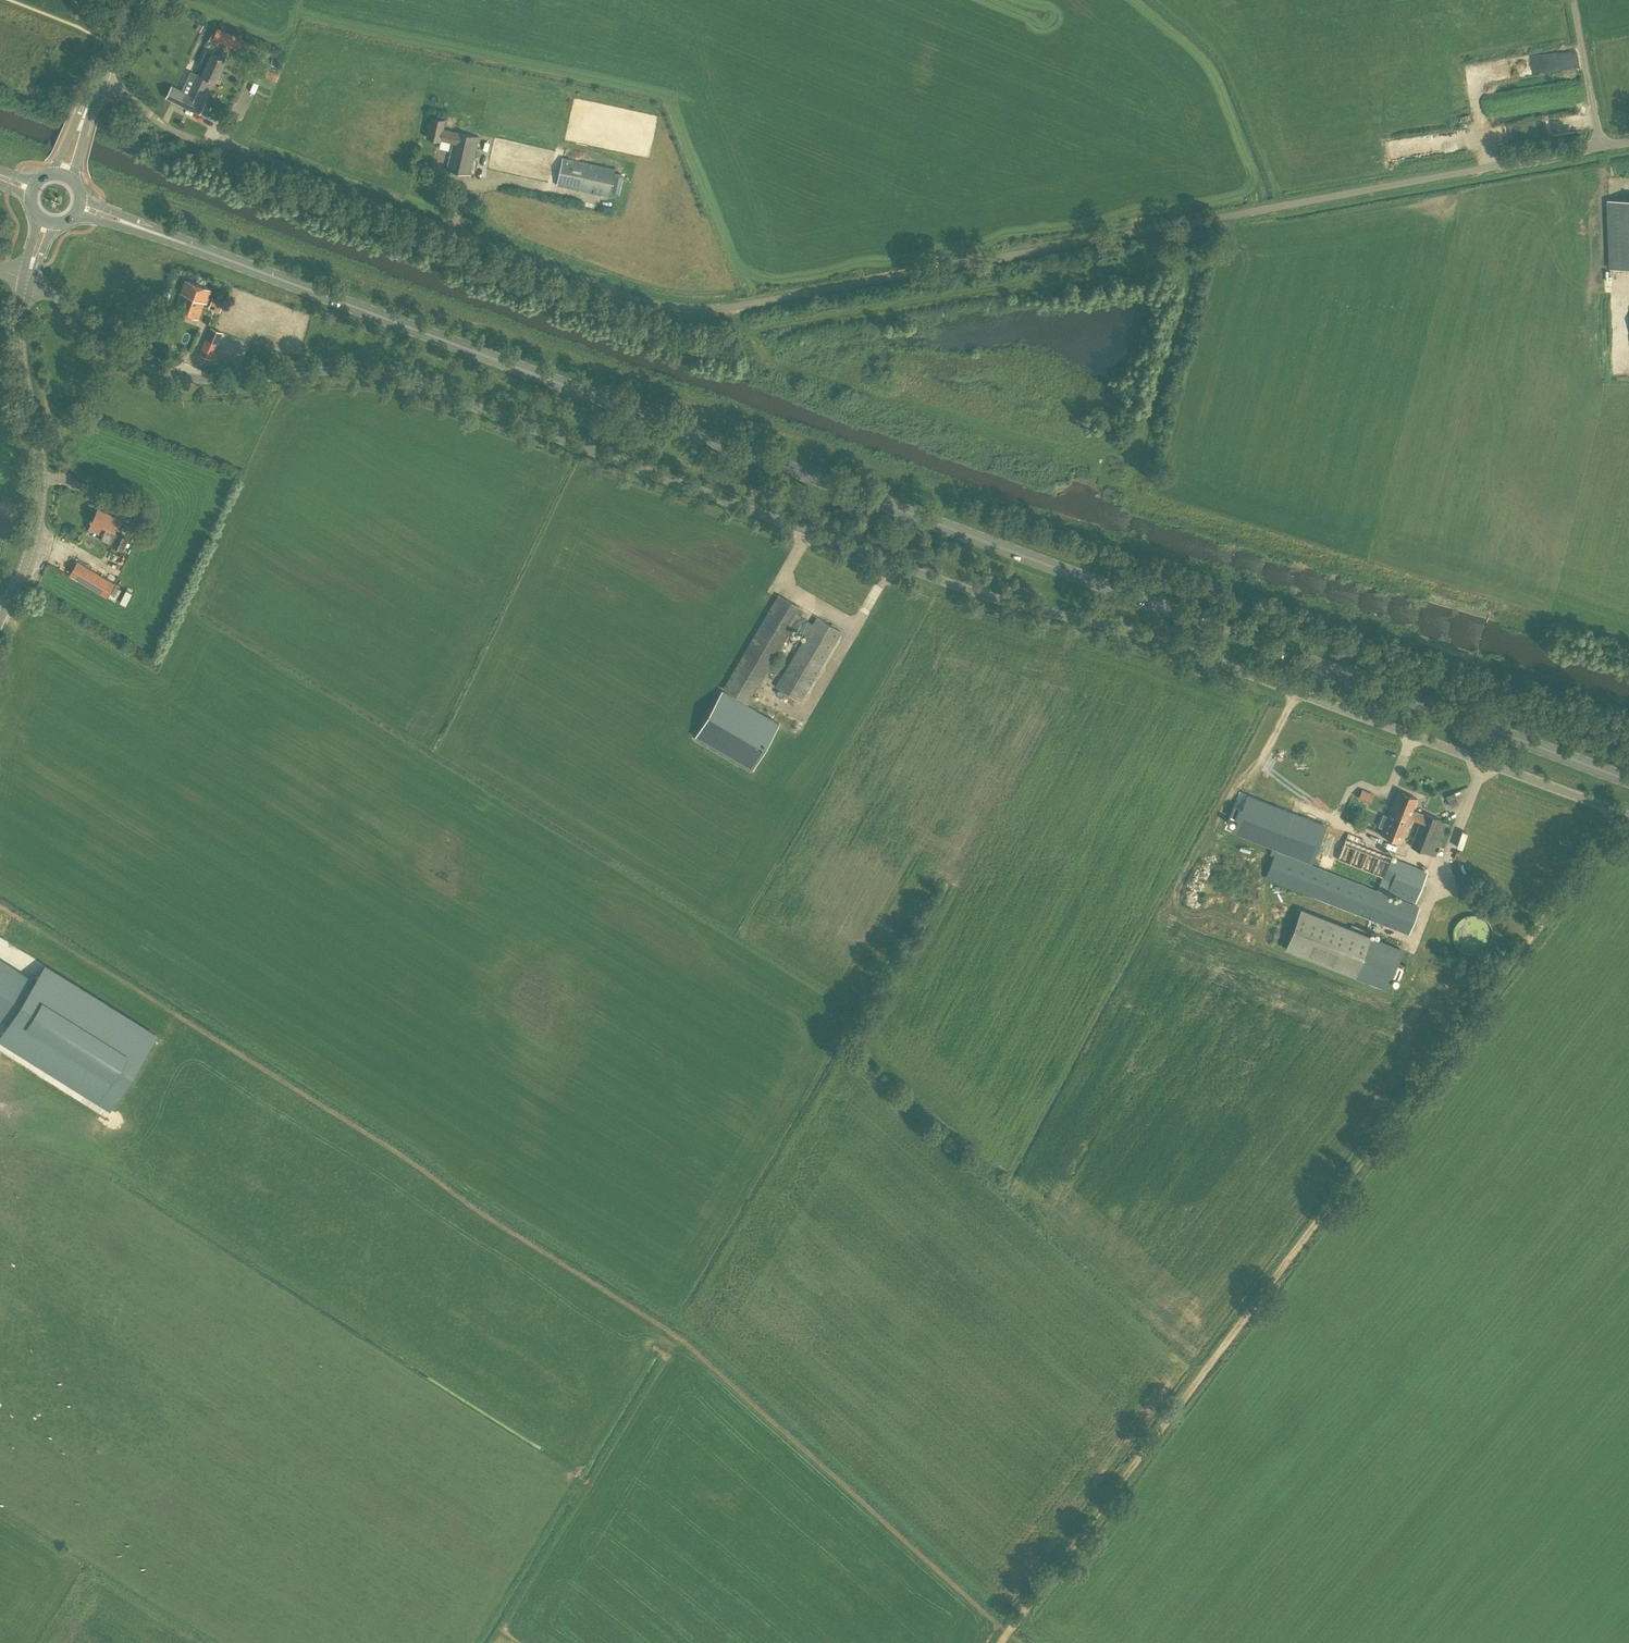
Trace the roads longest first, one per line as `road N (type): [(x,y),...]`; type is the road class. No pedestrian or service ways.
road 1 (unclassified): [(1628,820),(1091,621),(968,594),(404,383),(335,372),(204,381),(154,369),(27,281)]
road 2 (primary): [(1628,780),(80,205)]
road 3 (unclassified): [(1600,147),(696,308),(636,298),(244,149),(179,133),(100,77)]
road 4 (track): [(1002,1642),(1622,817)]
road 5 (tertiary): [(0,619),(32,546),(41,500),(20,341),(27,281)]
road 6 (unclassified): [(1600,147),(1576,0)]

